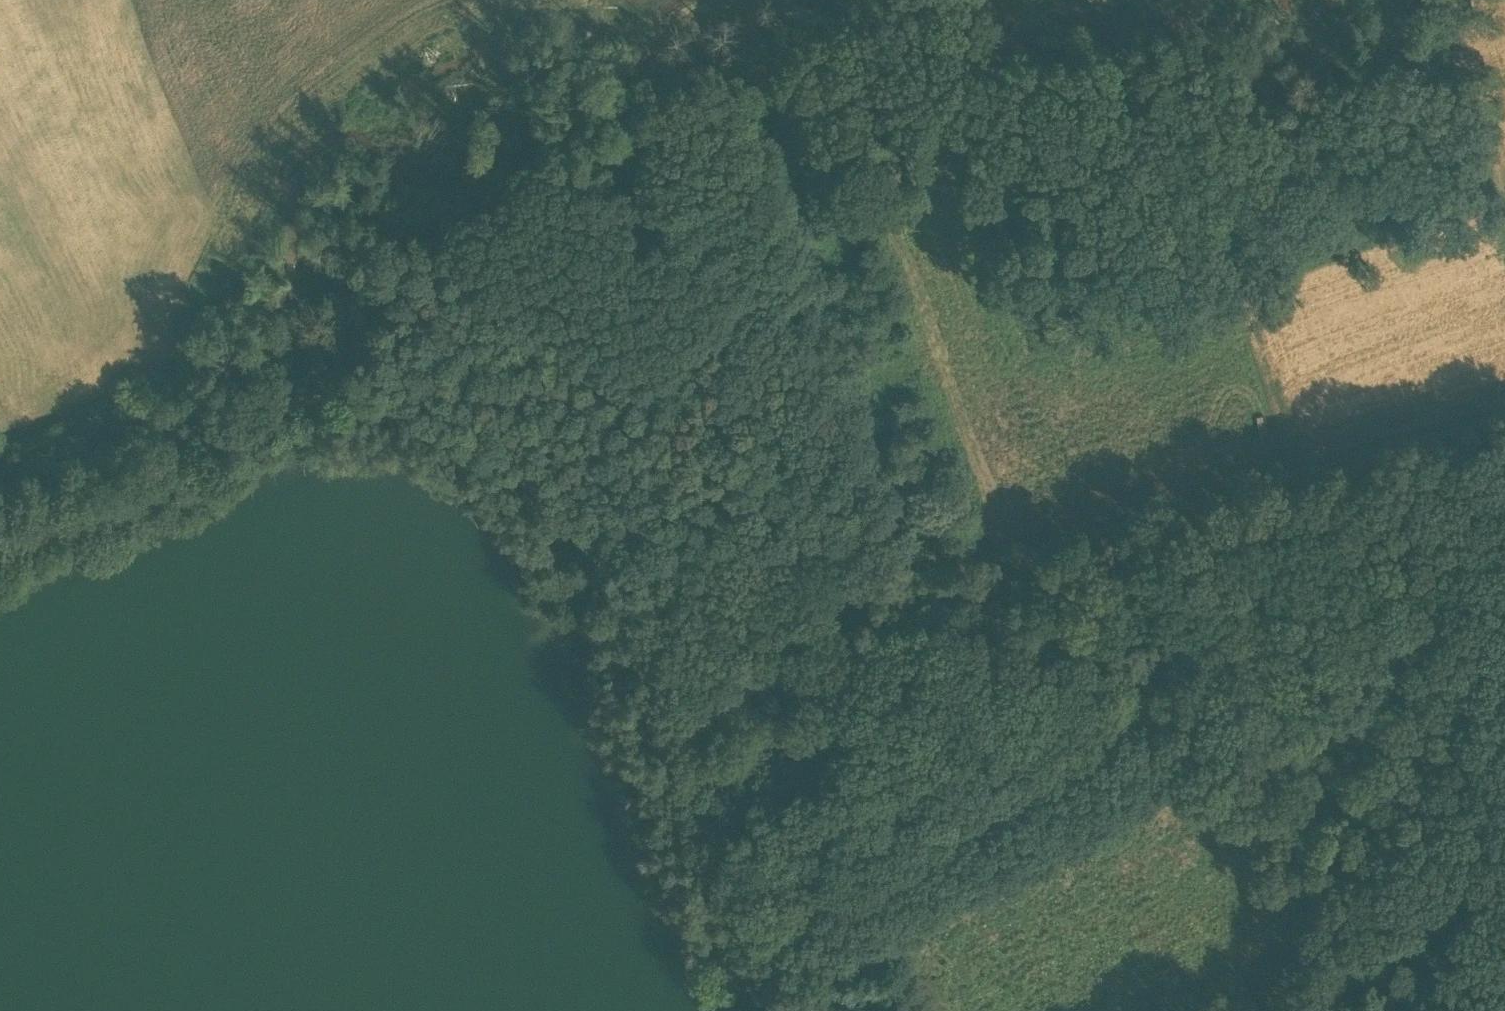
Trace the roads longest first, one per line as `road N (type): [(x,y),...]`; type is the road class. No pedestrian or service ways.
road 1 (track): [(1372,1010),(1108,654),(1021,558)]
road 2 (track): [(1504,425),(1021,558)]
road 3 (track): [(1021,558),(744,553),(680,558),(605,577)]

